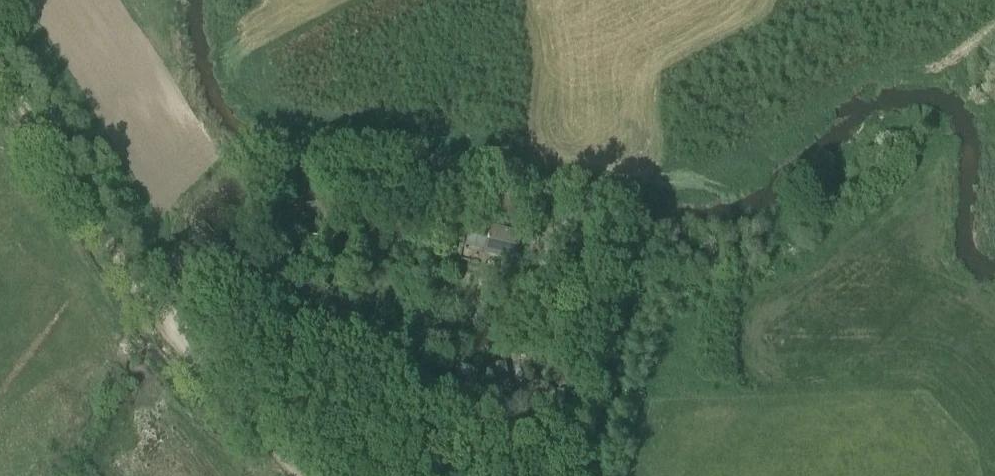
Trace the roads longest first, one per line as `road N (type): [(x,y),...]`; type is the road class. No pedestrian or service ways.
road 1 (track): [(303,475),(164,328),(0,76)]

